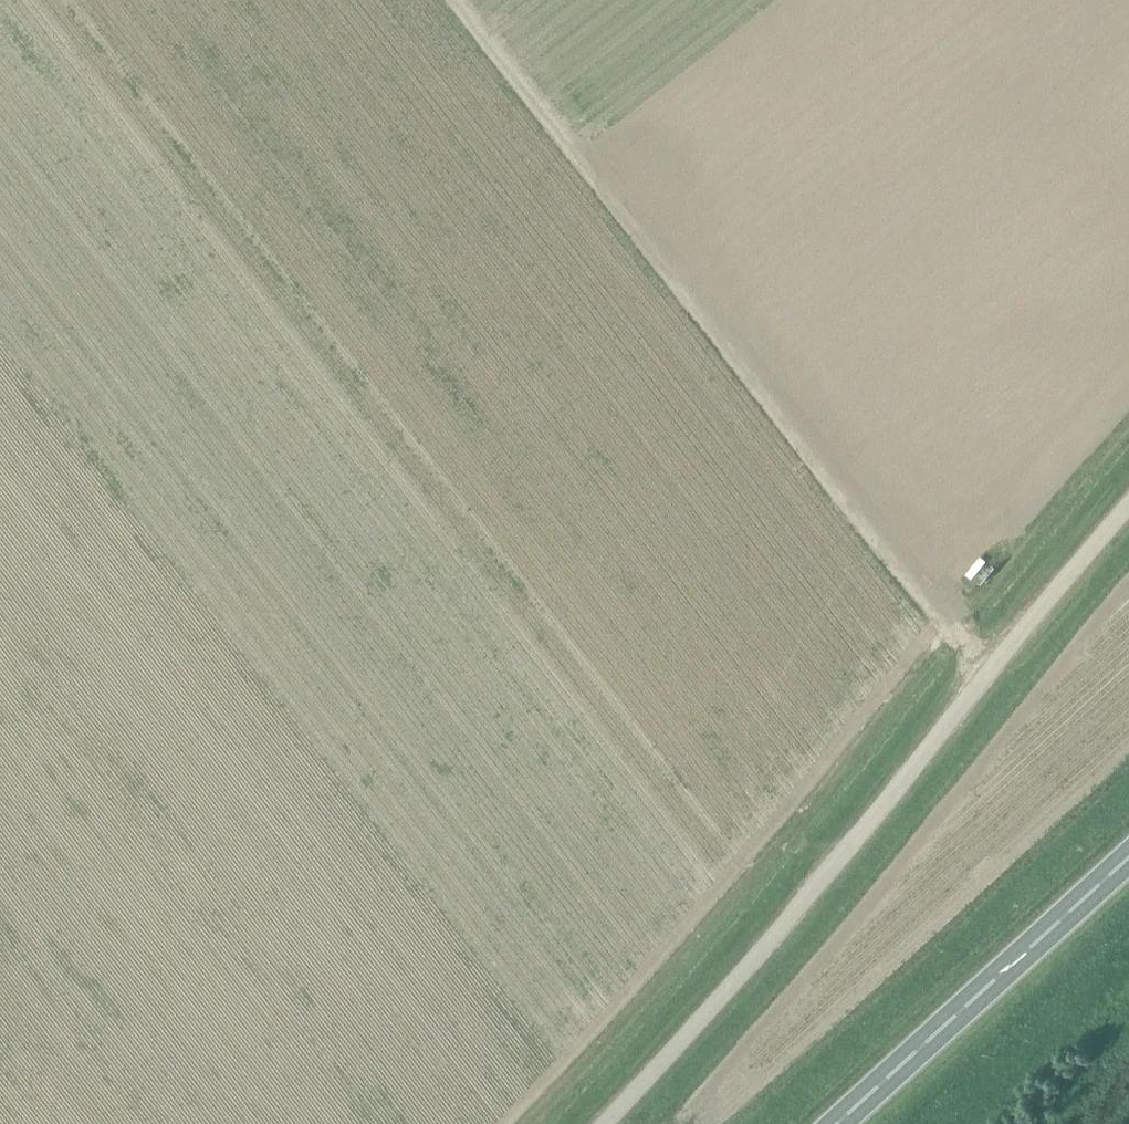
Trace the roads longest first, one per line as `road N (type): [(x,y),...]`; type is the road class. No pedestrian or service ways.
road 1 (unclassified): [(605,1123),(741,976),(1128,508)]
road 2 (trunk): [(838,1123),(1128,858)]

